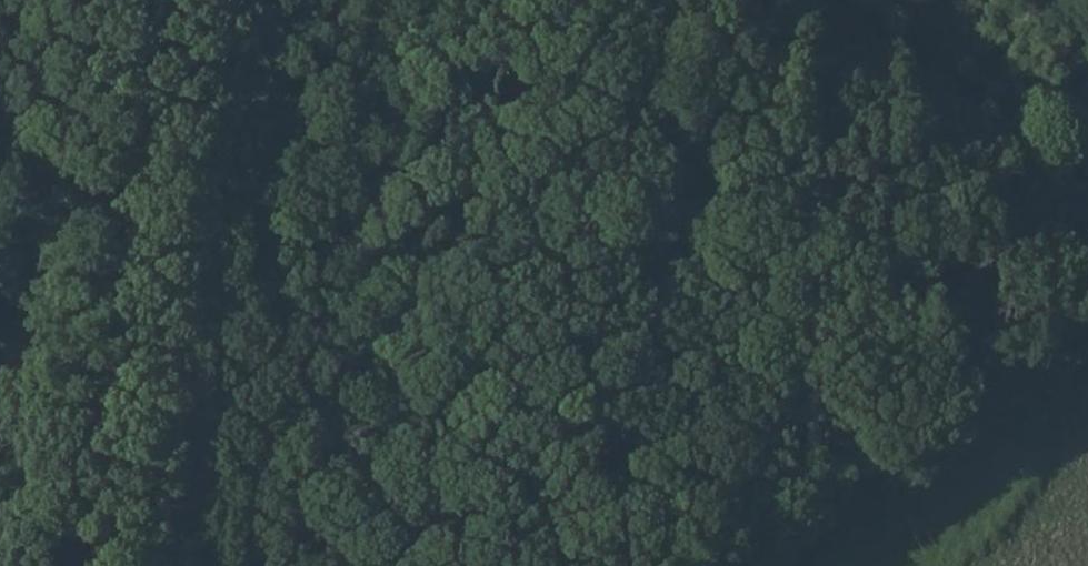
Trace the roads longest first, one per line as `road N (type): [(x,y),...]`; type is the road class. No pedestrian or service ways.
road 1 (unclassified): [(819,0),(1087,191)]

